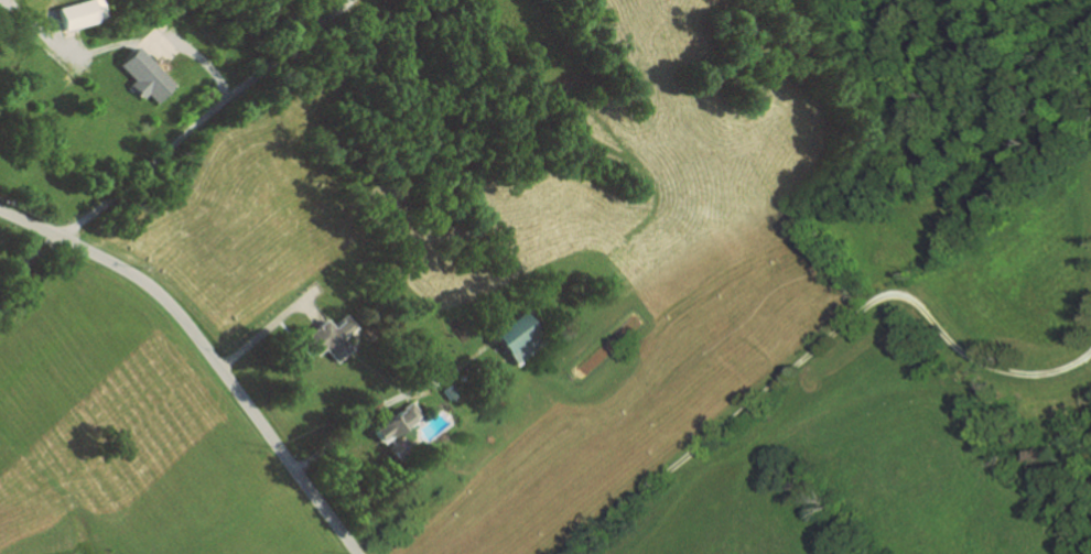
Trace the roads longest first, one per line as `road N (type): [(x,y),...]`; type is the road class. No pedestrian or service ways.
road 1 (residential): [(0,215),(94,257),(164,303),(357,553)]

